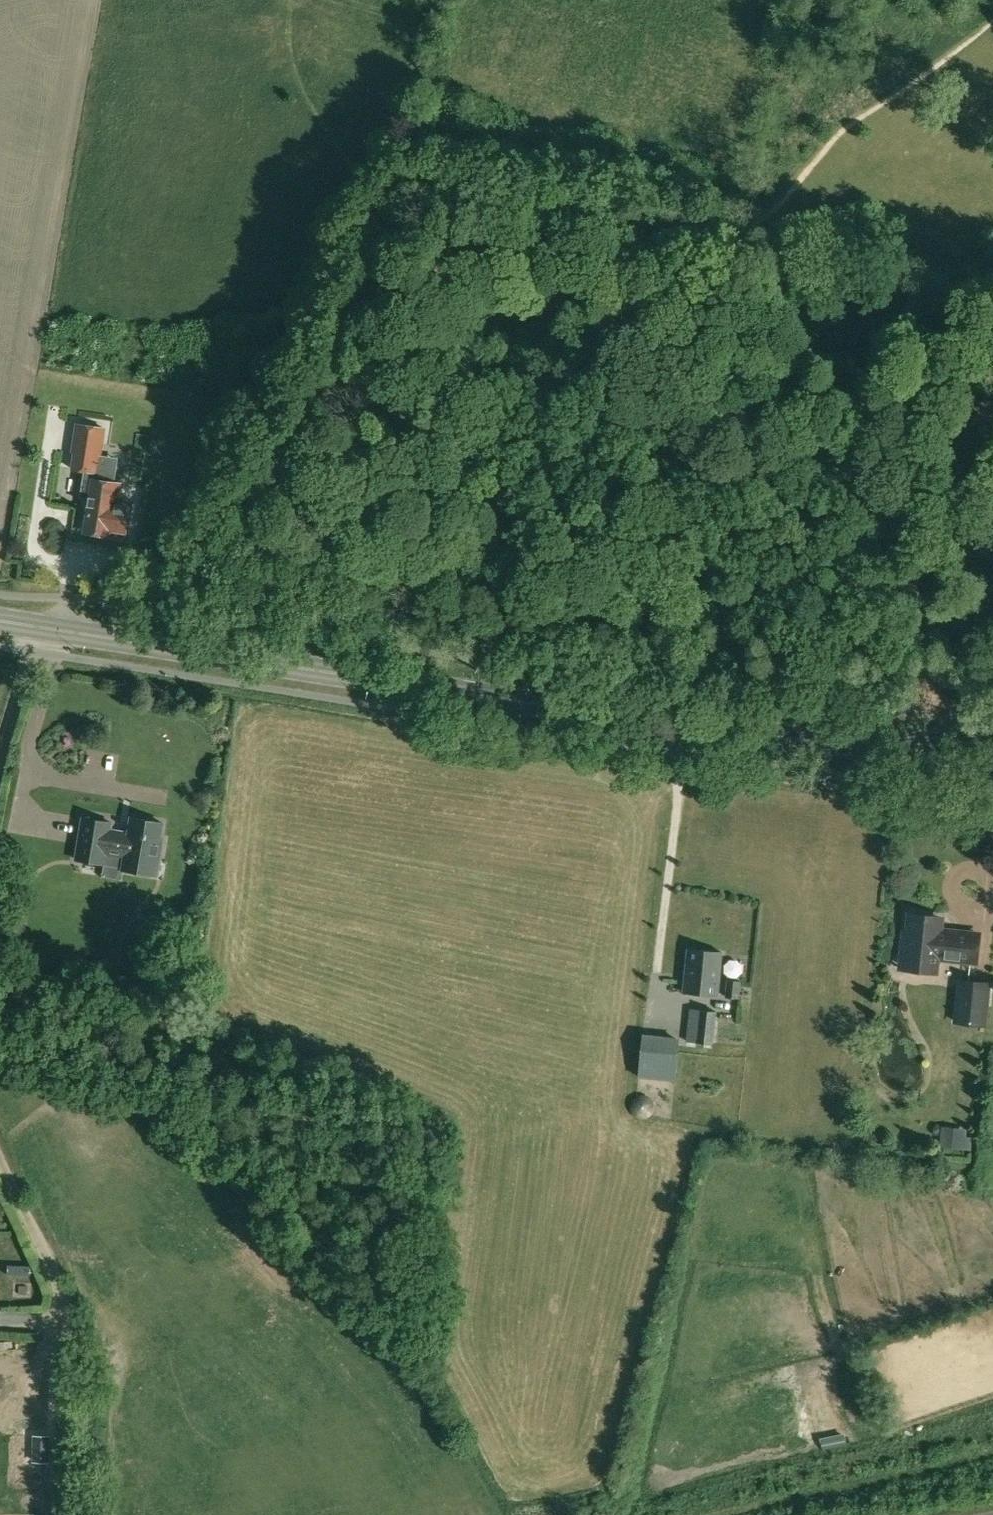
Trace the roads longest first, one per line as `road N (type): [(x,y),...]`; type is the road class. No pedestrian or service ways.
road 1 (primary): [(0,620),(698,729),(826,741),(992,743)]

